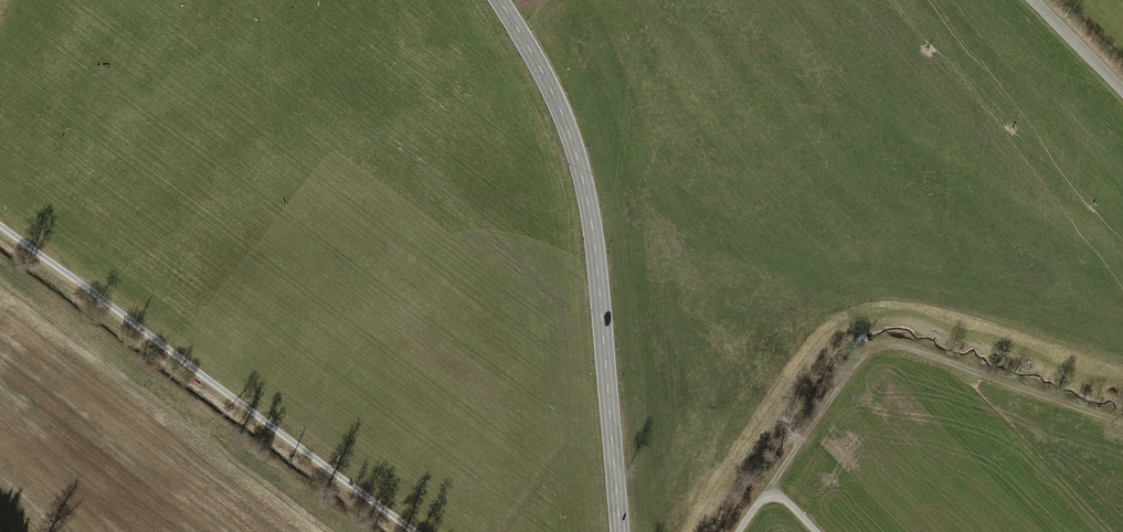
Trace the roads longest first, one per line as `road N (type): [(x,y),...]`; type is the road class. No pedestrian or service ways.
road 1 (secondary): [(501,0),(557,100),(582,171),(620,531)]
road 2 (track): [(0,228),(410,531)]
road 3 (track): [(756,508),(856,365),(874,351),(893,349),(1122,429)]
road 4 (unclassified): [(1122,89),(1032,0)]

